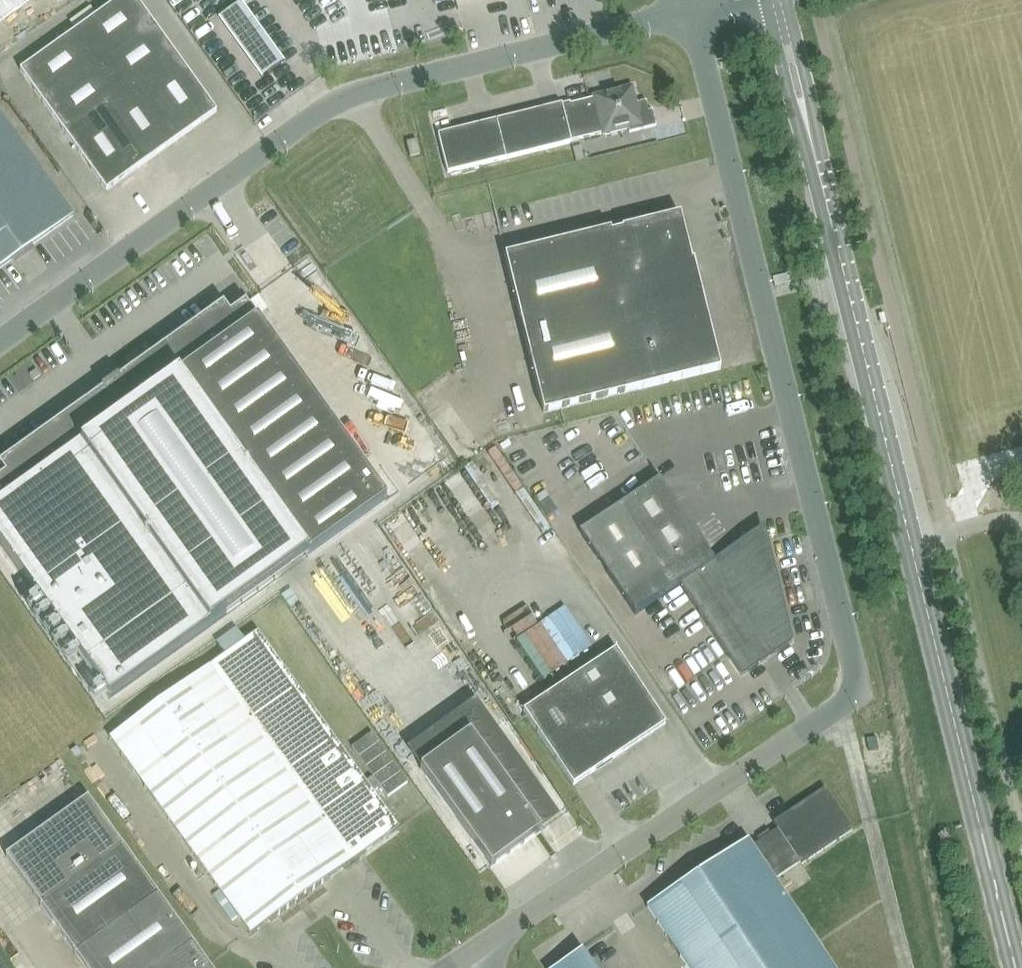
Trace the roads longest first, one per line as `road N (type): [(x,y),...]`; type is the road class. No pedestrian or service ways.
road 1 (unclassified): [(464,958),(860,692),(691,10)]
road 2 (secondary): [(1016,967),(811,145)]
road 3 (unclassified): [(0,340),(343,98),(691,10)]
road 4 (secondary): [(766,0),(801,136),(811,145)]
road 5 (secondary): [(811,145),(816,131),(785,0)]

